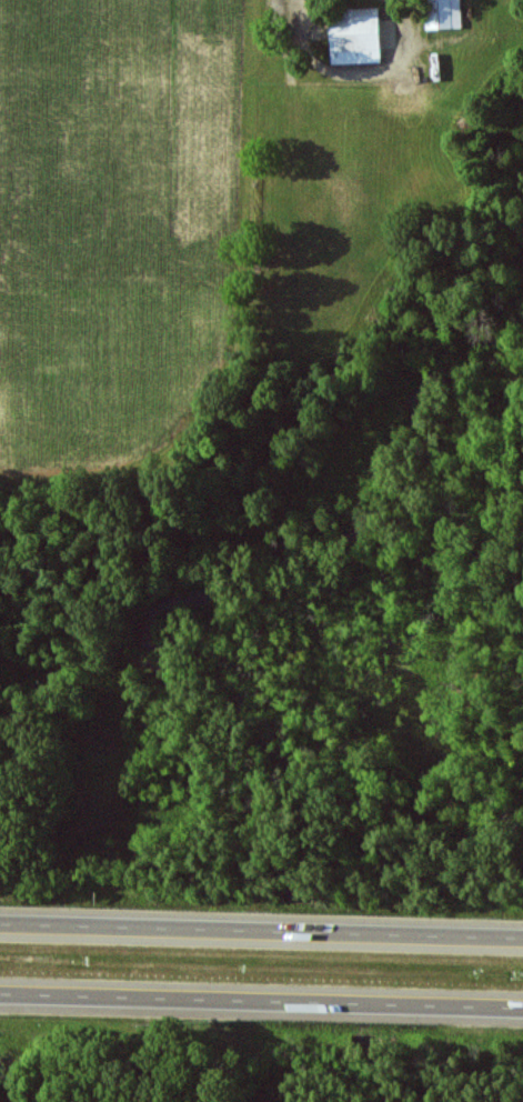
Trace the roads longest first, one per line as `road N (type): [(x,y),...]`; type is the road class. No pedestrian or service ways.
road 1 (motorway): [(522,939),(0,924)]
road 2 (motorway): [(0,994),(522,1008)]

